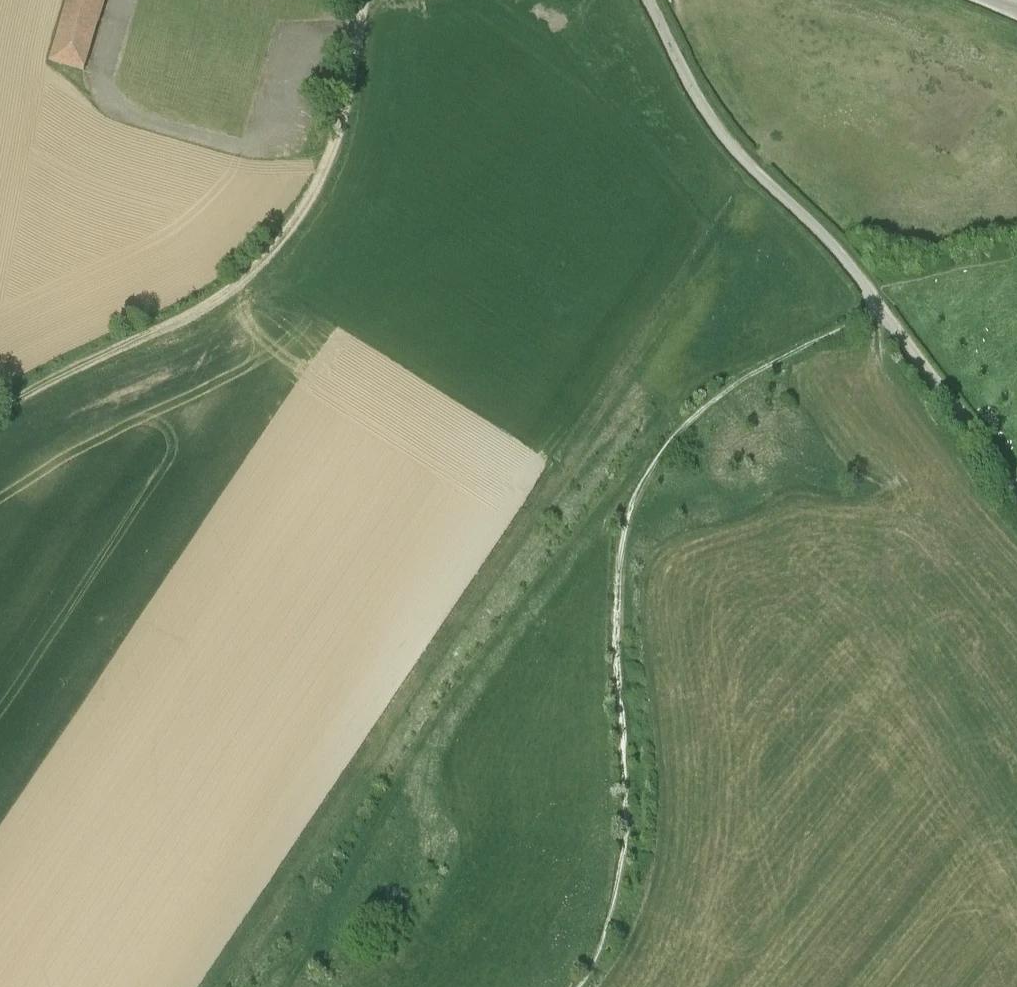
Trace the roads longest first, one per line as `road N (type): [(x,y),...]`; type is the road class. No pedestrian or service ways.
road 1 (unclassified): [(1016,489),(839,254),(722,137),(646,0)]
road 2 (track): [(0,409),(204,305),(280,237),(332,147),(362,0)]

